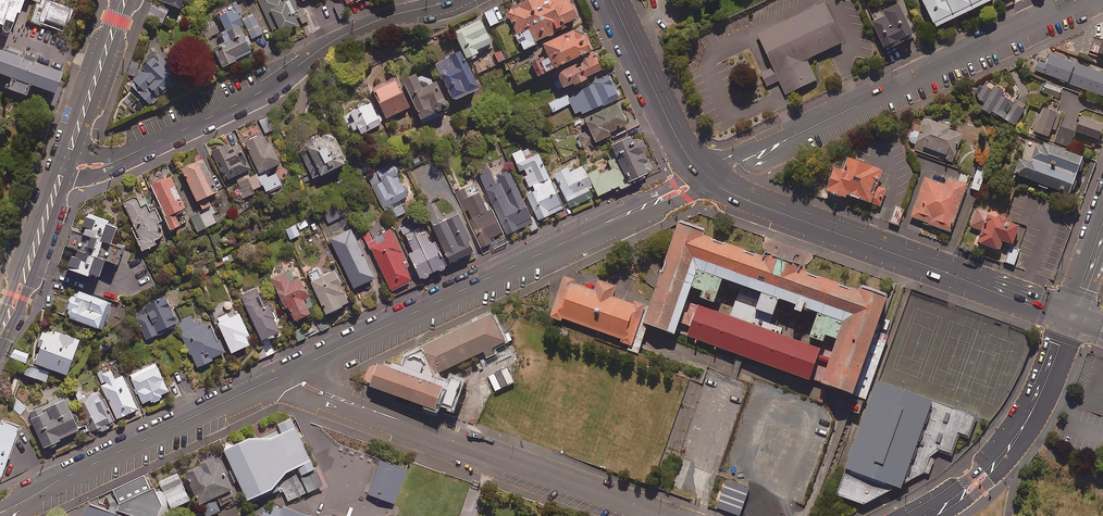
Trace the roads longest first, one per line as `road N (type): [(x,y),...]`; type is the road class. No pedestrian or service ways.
road 1 (tertiary): [(280,377),(705,174)]
road 2 (unclassified): [(454,0),(343,35),(241,100),(143,146),(64,168)]
road 3 (residential): [(657,515),(280,377)]
road 4 (secondary): [(705,174),(754,202),(1071,313)]
road 5 (tertiary): [(1087,0),(802,132)]
road 6 (tertiary): [(924,515),(989,470),(1016,439),(1037,407),(1071,313)]
road 7 (tertiary): [(60,480),(280,377)]
road 8 (secondary): [(612,0),(682,144),(705,174)]
road 9 (tertiary): [(64,168),(0,337)]
road 10 (tertiary): [(124,0),(64,168)]

